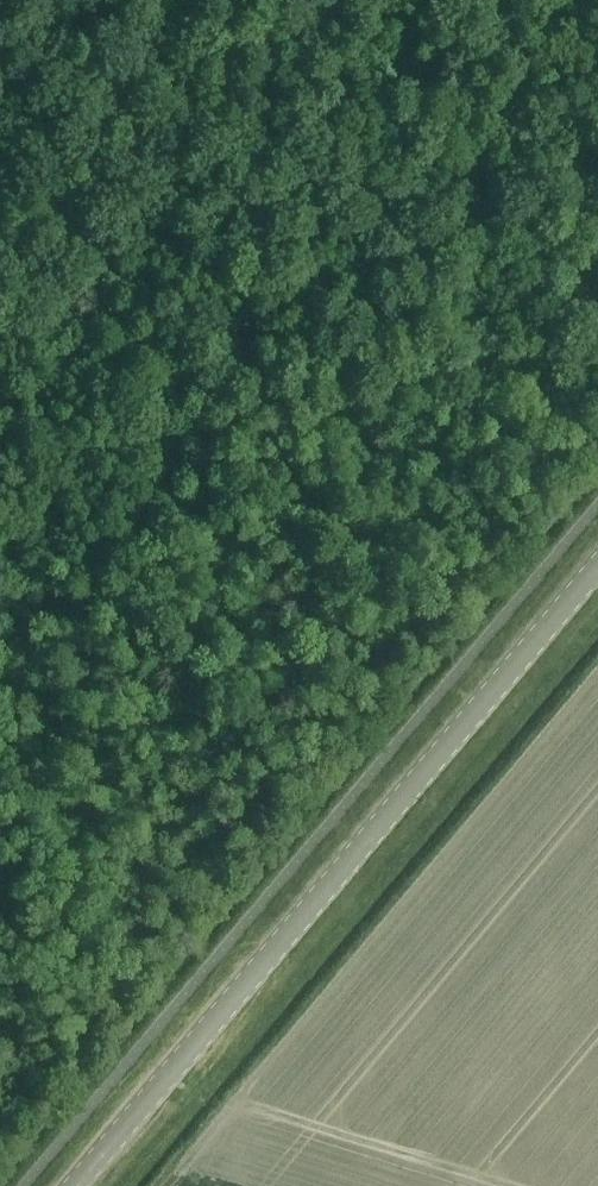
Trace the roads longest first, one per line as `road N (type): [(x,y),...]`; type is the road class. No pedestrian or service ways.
road 1 (tertiary): [(71,1185),(597,560)]
road 2 (unclassified): [(597,300),(483,204),(8,0)]

